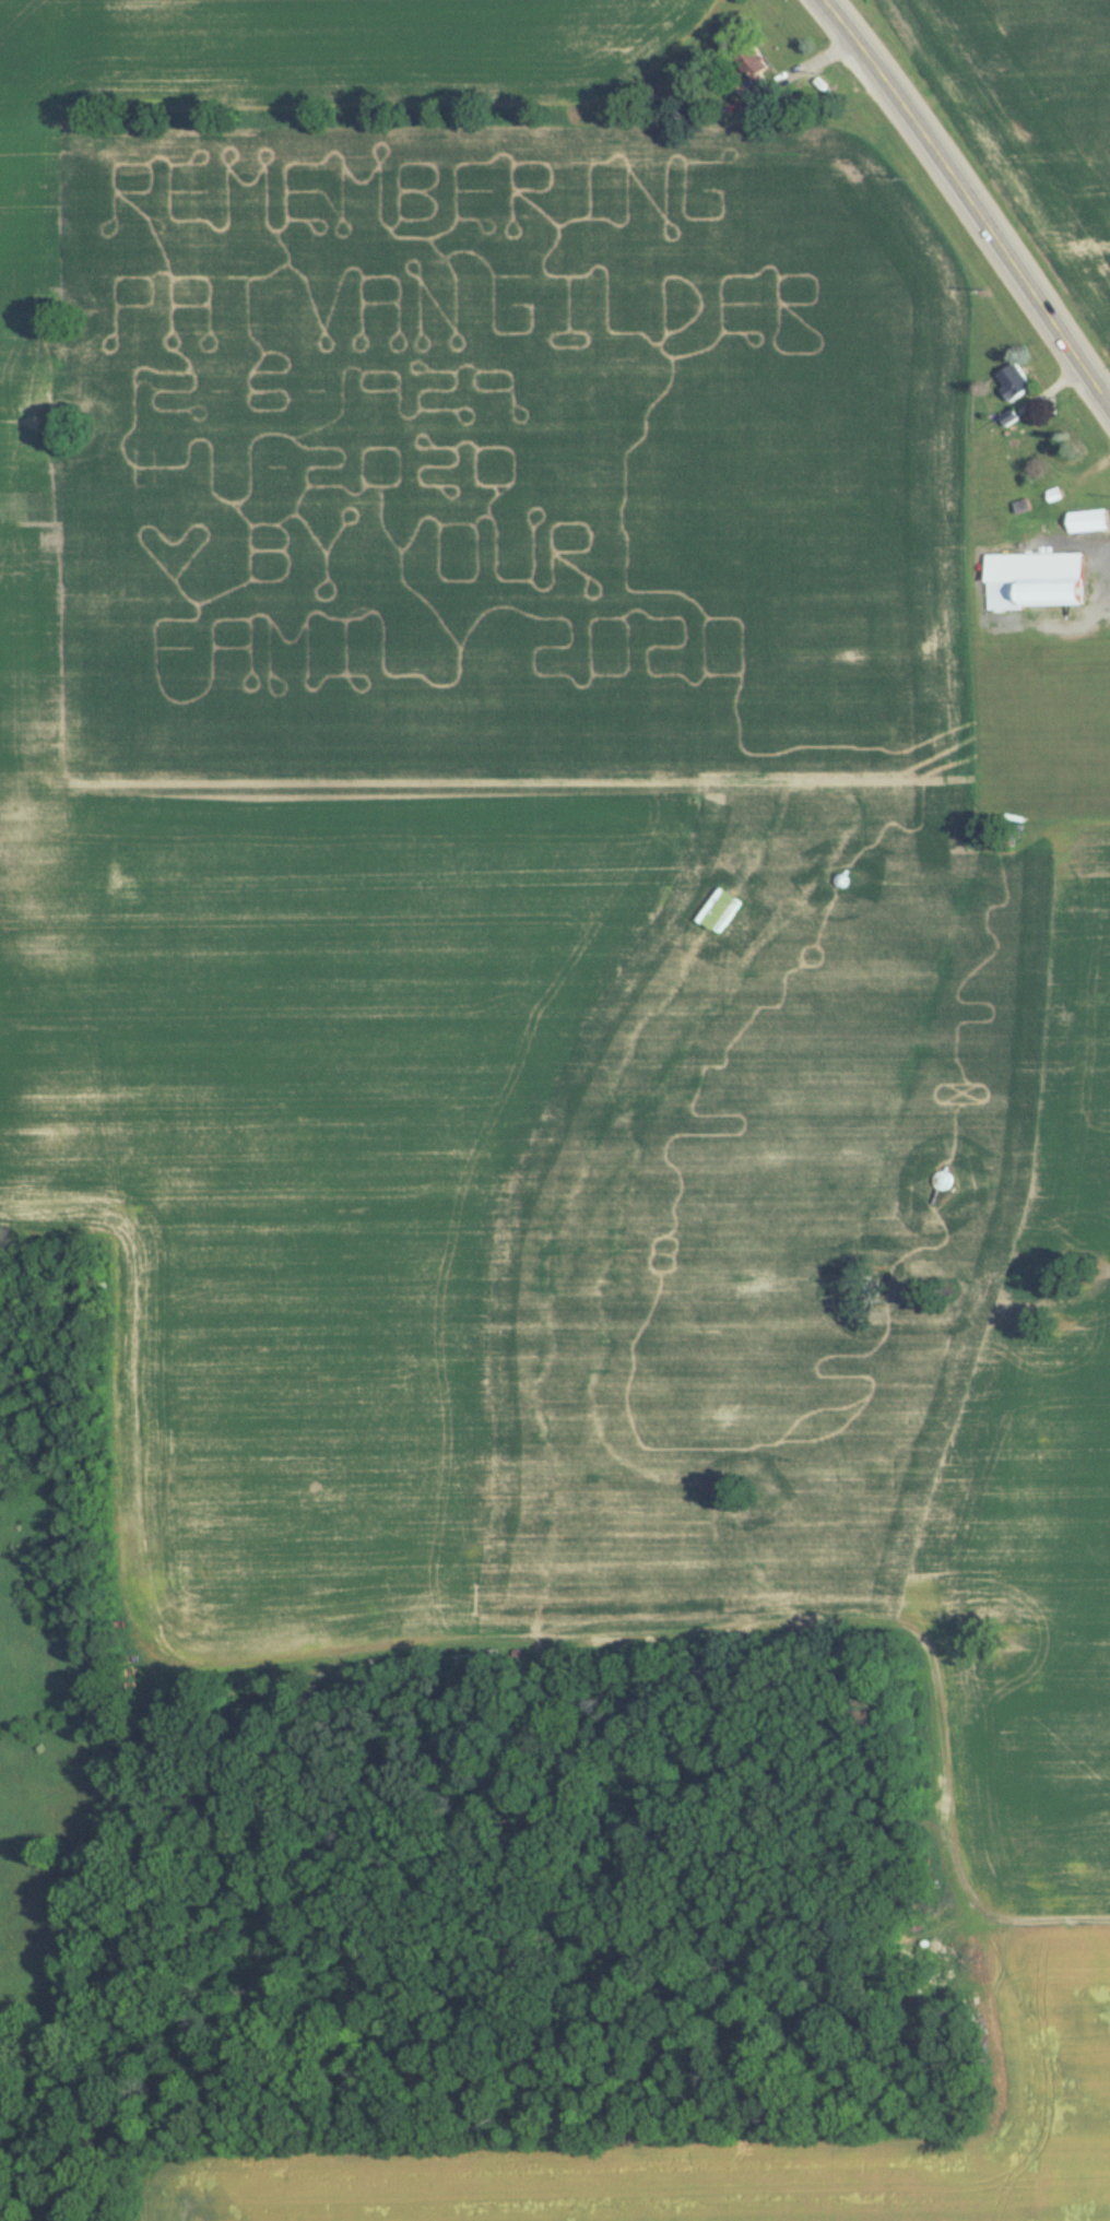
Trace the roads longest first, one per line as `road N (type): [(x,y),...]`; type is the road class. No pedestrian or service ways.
road 1 (tertiary): [(1109,409),(822,0)]

